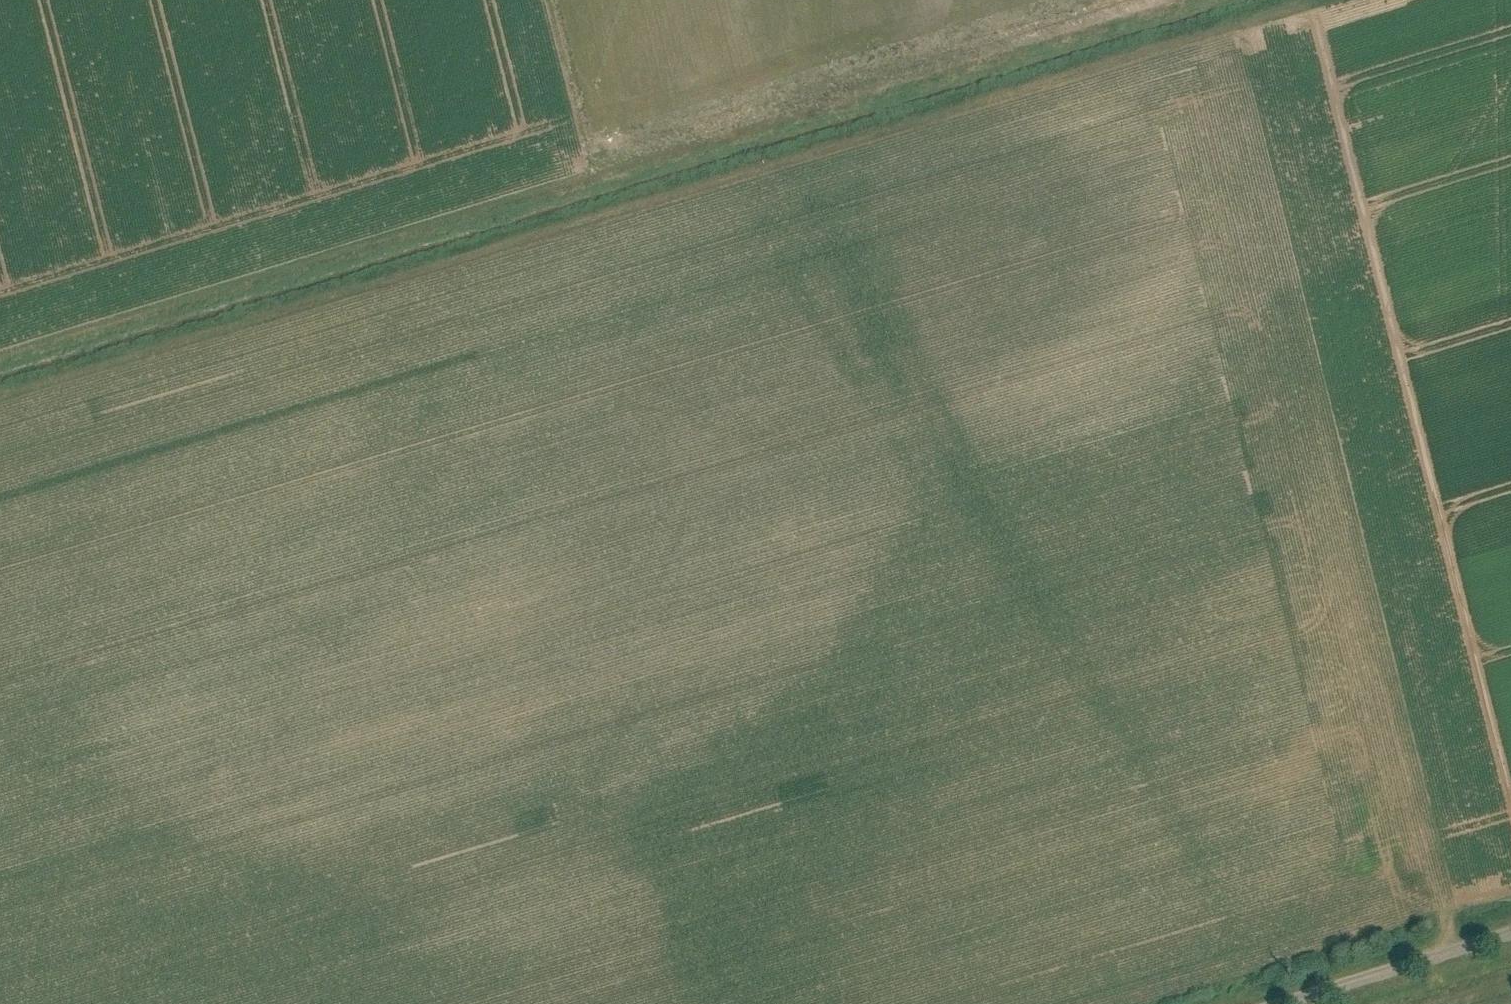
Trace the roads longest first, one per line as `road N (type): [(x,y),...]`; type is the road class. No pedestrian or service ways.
road 1 (unclassified): [(1280,1003),(1510,934)]

